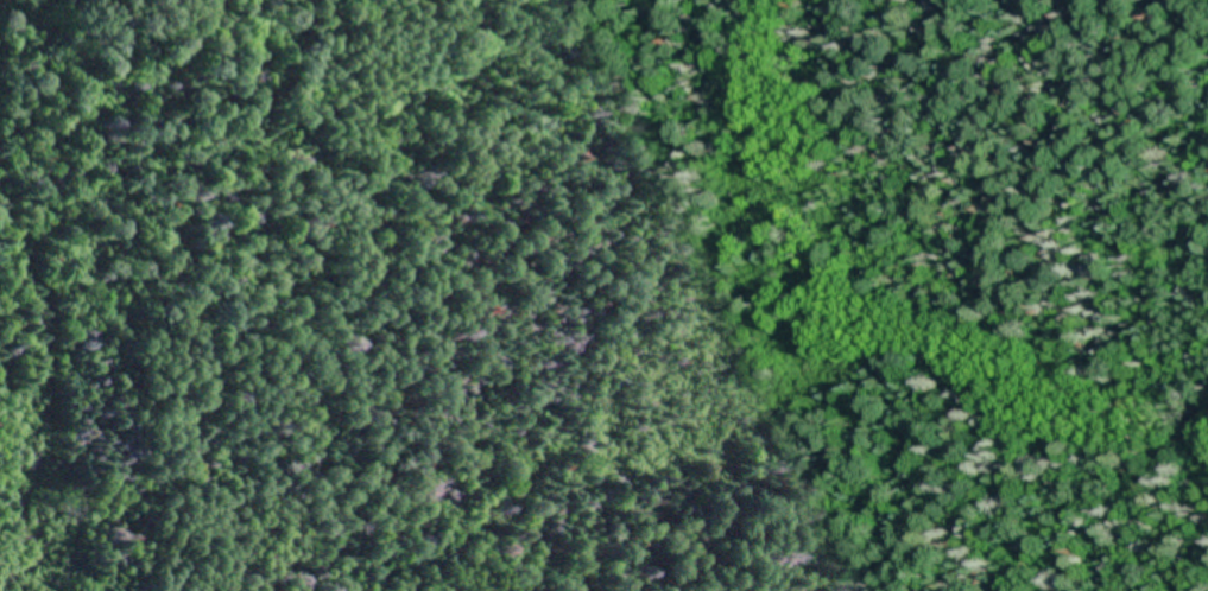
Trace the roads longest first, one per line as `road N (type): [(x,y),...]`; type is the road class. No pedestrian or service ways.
road 1 (residential): [(1028,590),(1107,488),(1207,429)]

